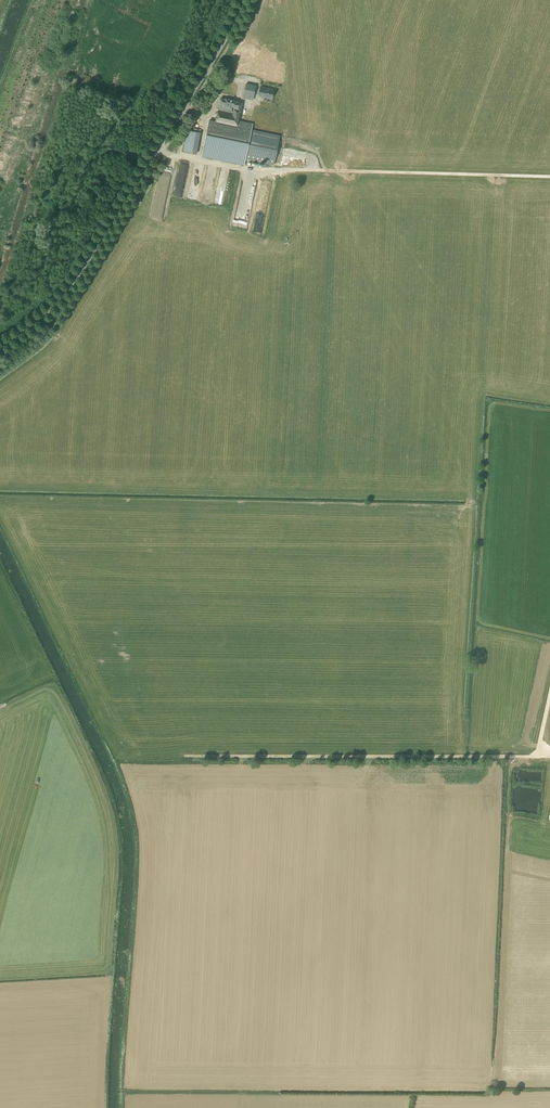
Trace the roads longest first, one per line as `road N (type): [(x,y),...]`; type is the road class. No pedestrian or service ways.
road 1 (tertiary): [(0,348),(52,307),(84,266),(244,0)]

